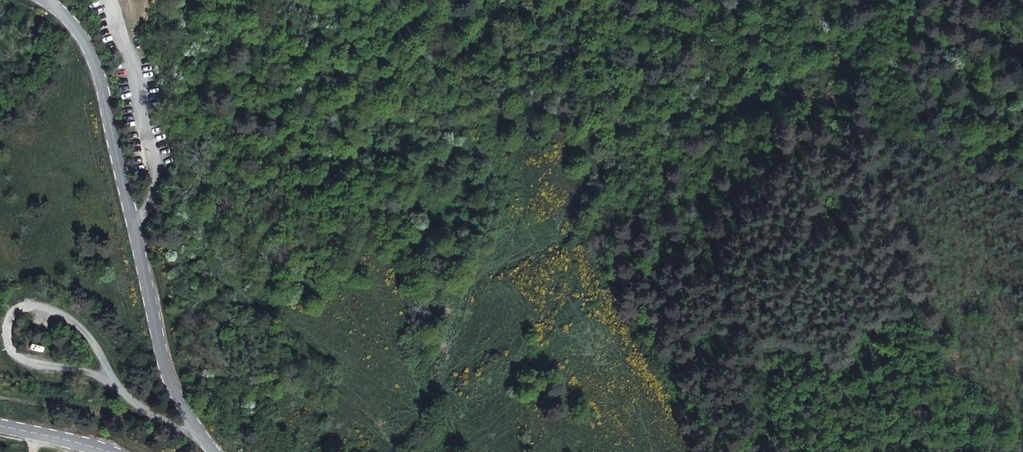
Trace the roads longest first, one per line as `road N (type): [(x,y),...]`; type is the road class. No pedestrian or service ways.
road 1 (tertiary): [(42,0),(76,27),(97,67),(167,380),(207,440)]
road 2 (unclassified): [(110,367),(88,334),(50,309),(16,299),(1,337),(13,357),(43,367)]
road 3 (unclassified): [(110,367),(123,393),(207,440)]

